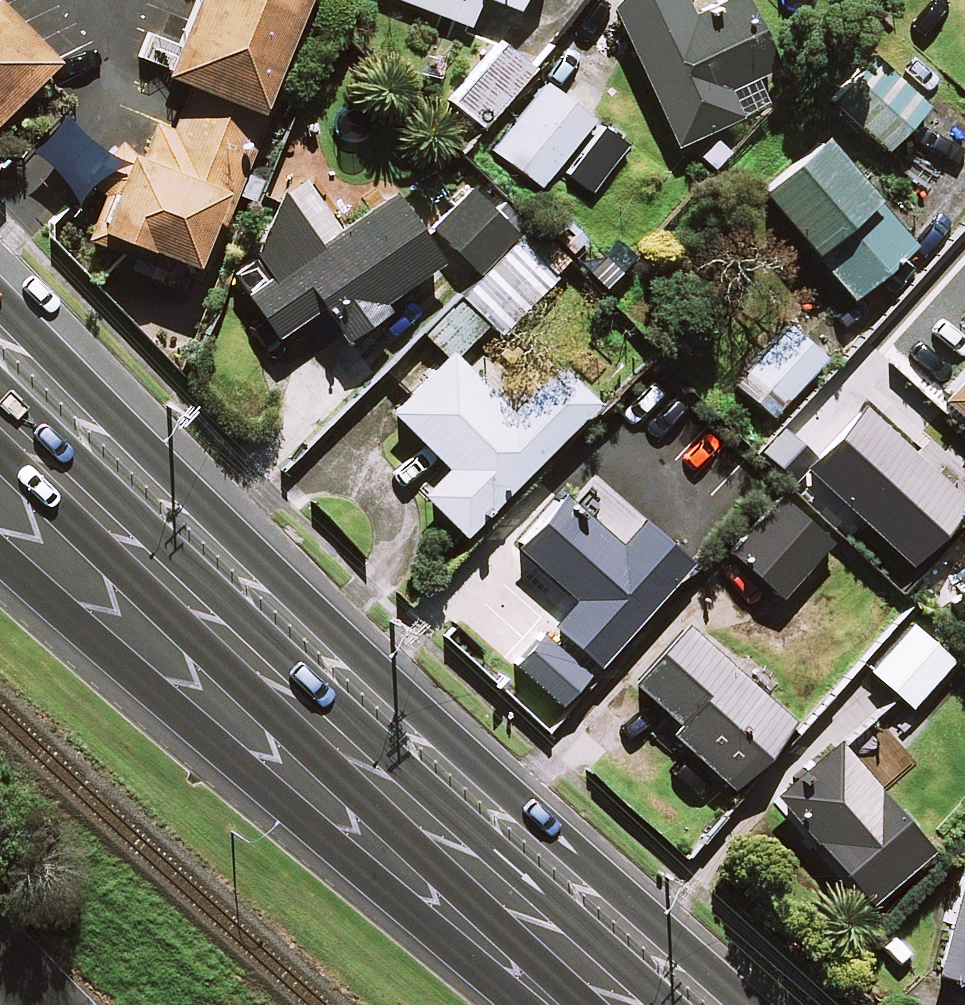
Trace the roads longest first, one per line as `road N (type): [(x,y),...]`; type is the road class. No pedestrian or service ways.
road 1 (secondary): [(0,299),(194,495),(745,1004)]
road 2 (trunk): [(0,393),(167,556),(666,1004)]
road 3 (trunk): [(563,1004),(392,827),(0,454)]
road 4 (secondary): [(521,1004),(0,560)]

